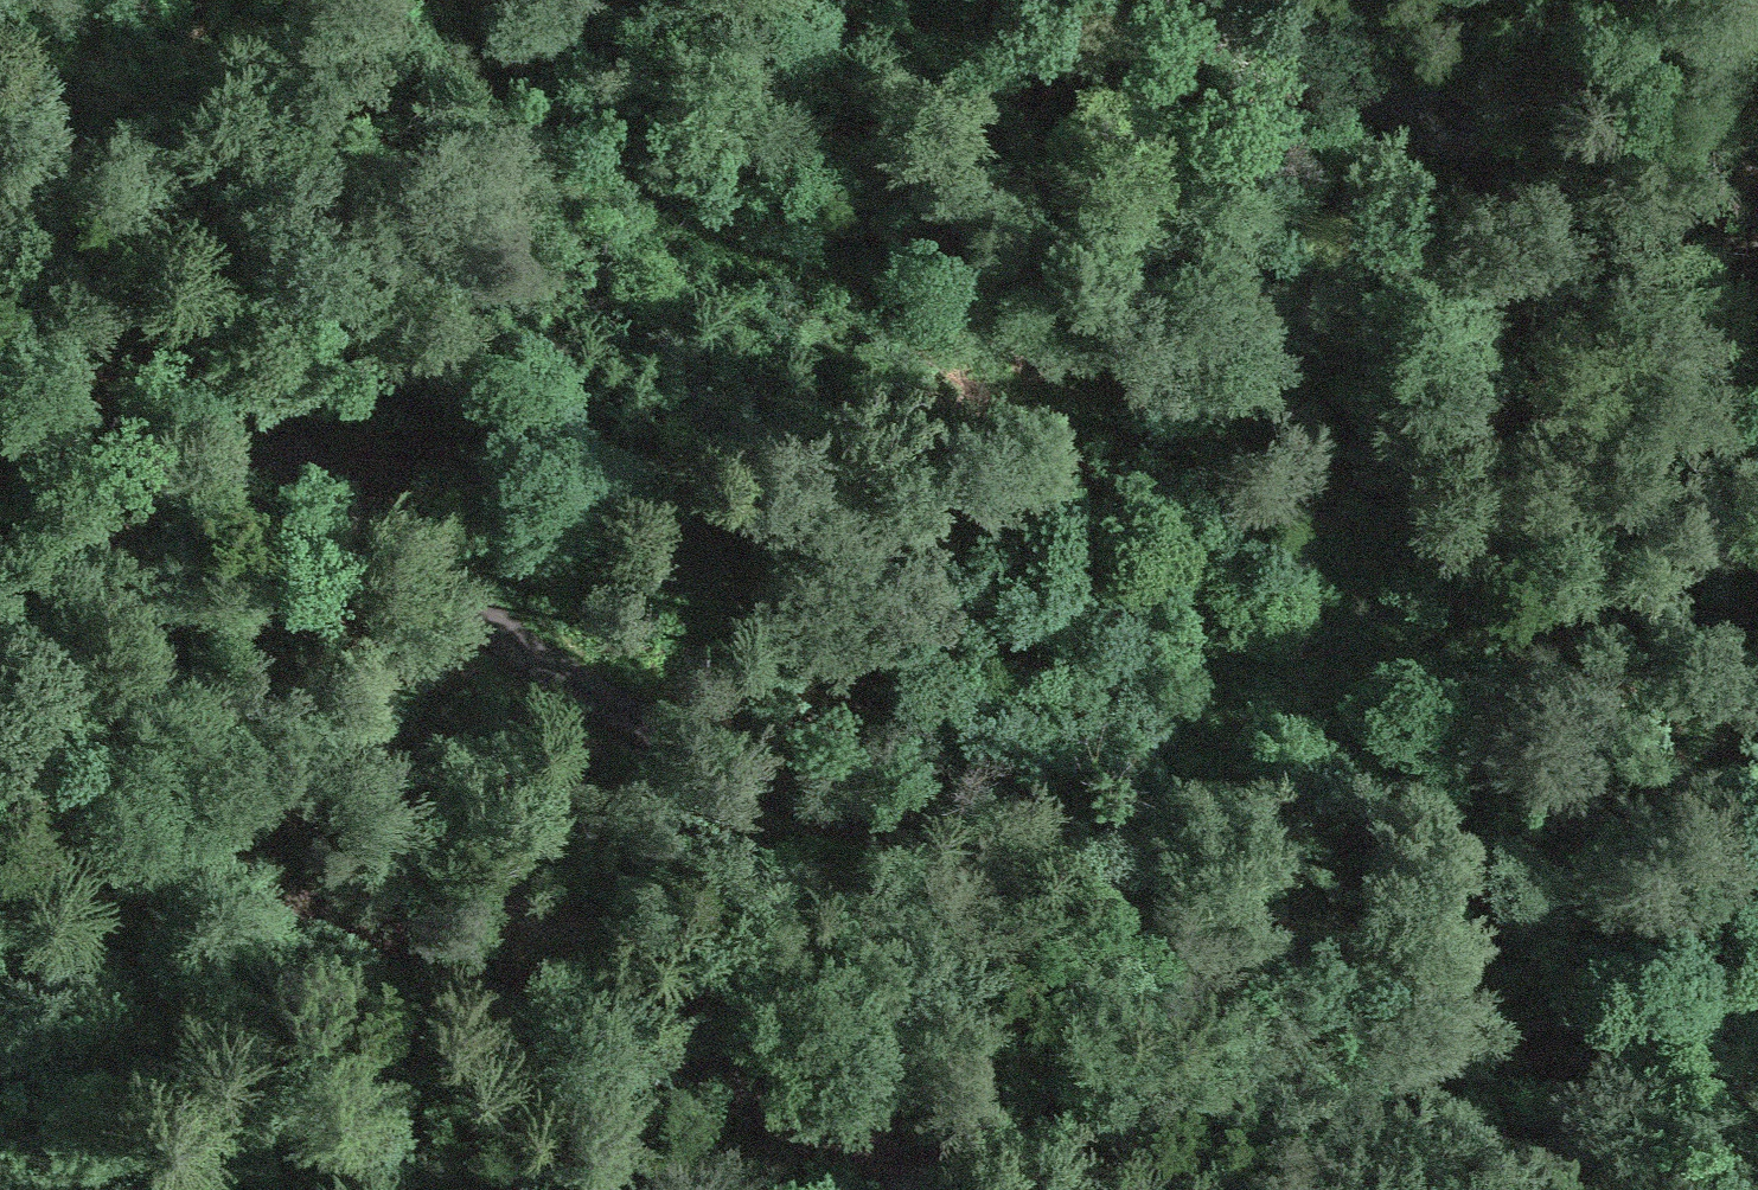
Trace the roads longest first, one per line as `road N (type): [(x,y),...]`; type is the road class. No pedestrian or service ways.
road 1 (unclassified): [(0,191),(242,399),(457,601),(594,701),(845,829),(984,886),(1178,1010),(1384,1119),(1502,1162),(1622,1189)]
road 2 (track): [(363,0),(628,178),(1391,604),(1751,744)]
road 3 (track): [(687,0),(773,109),(1030,213),(1218,272),(1757,379)]
road 4 (track): [(933,1189),(0,757)]
road 5 (track): [(388,536),(208,446),(0,309)]

